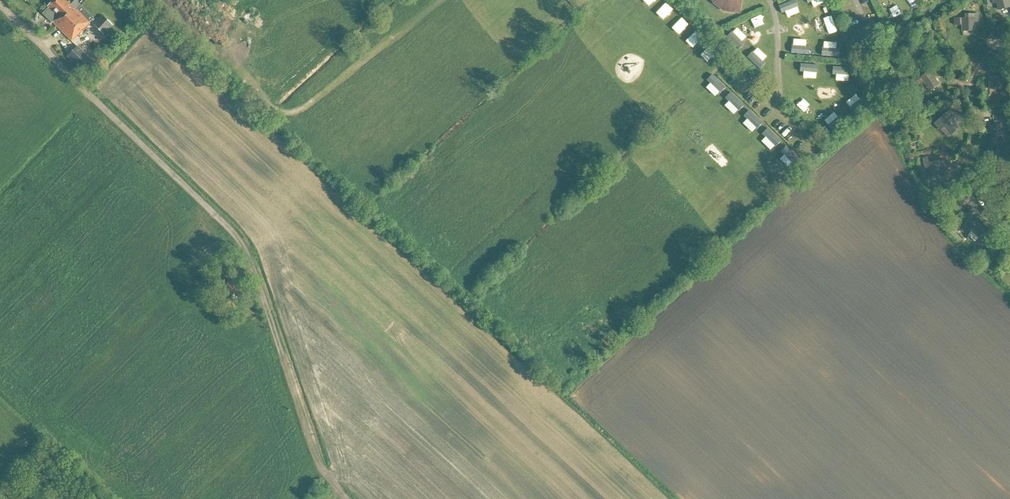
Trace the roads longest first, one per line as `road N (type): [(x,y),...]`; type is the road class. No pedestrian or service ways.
road 1 (track): [(0,5),(242,240),(319,459),(345,498)]

